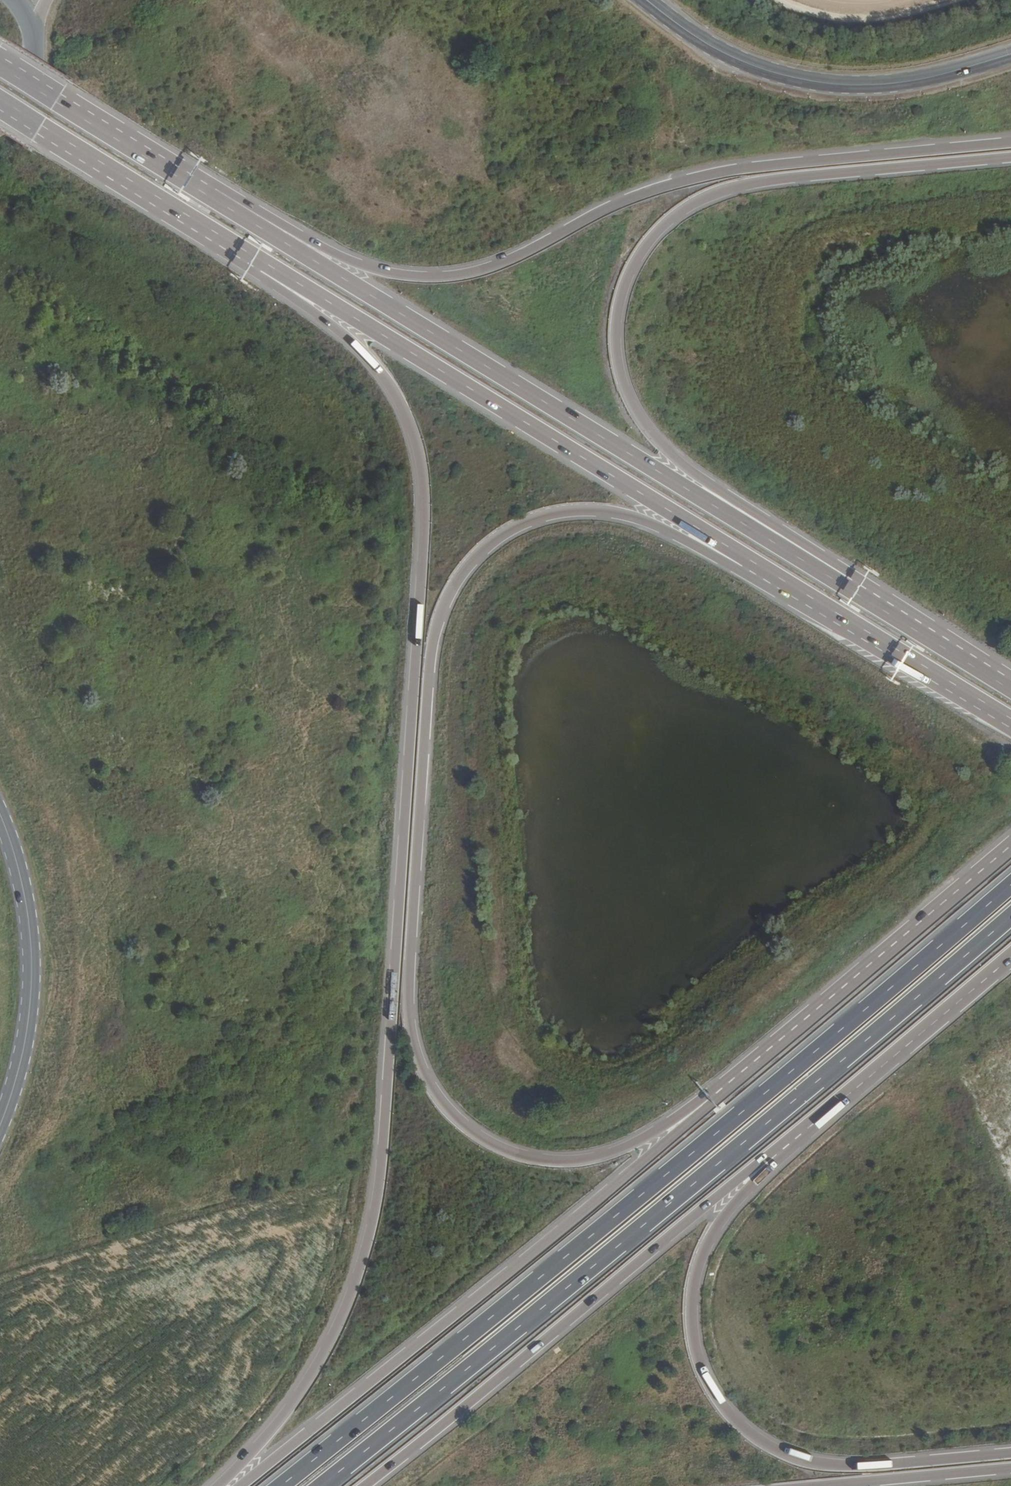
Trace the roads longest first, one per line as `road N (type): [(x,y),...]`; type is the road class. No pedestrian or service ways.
road 1 (trunk): [(263,267),(371,363),(408,427),(420,472),(422,550),(370,1216),(358,1263),(318,1350),(245,1461),(218,1485)]
road 2 (trunk): [(708,1098),(601,1152),(566,1158),(489,1139),(452,1115),(427,1085),(412,1055),(406,971),(428,665),(434,622),(470,553),(543,511),(641,518),(709,554),(749,560)]
road 3 (trunk): [(1010,885),(281,1485)]
road 4 (trunk): [(318,1485),(1010,917)]
road 5 (trunk): [(848,587),(822,557),(692,471),(633,410),(610,351),(615,303),(644,242),(695,197),(763,179),(1010,156)]
road 6 (trunk): [(1010,143),(698,174),(602,206),(535,242),(452,272),(353,262),(213,195)]
road 7 (trunk): [(848,587),(213,195)]
road 8 (trunk): [(708,1098),(667,1141),(237,1485)]
road 9 (trunk): [(1010,1449),(820,1463),(758,1443),(732,1419),(694,1335),(693,1292),(709,1243),(776,1155)]
road 10 (trunk): [(263,267),(749,560)]
road 11 (trunk): [(363,1485),(776,1155)]
road 12 (trunk): [(1010,842),(708,1098)]
road 13 (tertiary): [(1010,54),(909,81),(814,83),(720,51),(648,0)]
road 14 (secondary): [(0,818),(26,902),(32,966),(17,1078),(0,1124)]
road 15 (trunk): [(0,105),(263,267)]
road 16 (trunk): [(776,1155),(1010,955)]
road 17 (trunk): [(749,560),(1010,722)]
road 18 (trunk): [(213,195),(0,65)]
road 19 (track): [(988,0),(871,31),(808,23),(766,0)]
road 20 (trunk): [(806,1485),(1010,1467)]
road 21 (trunk): [(1010,688),(848,587)]

